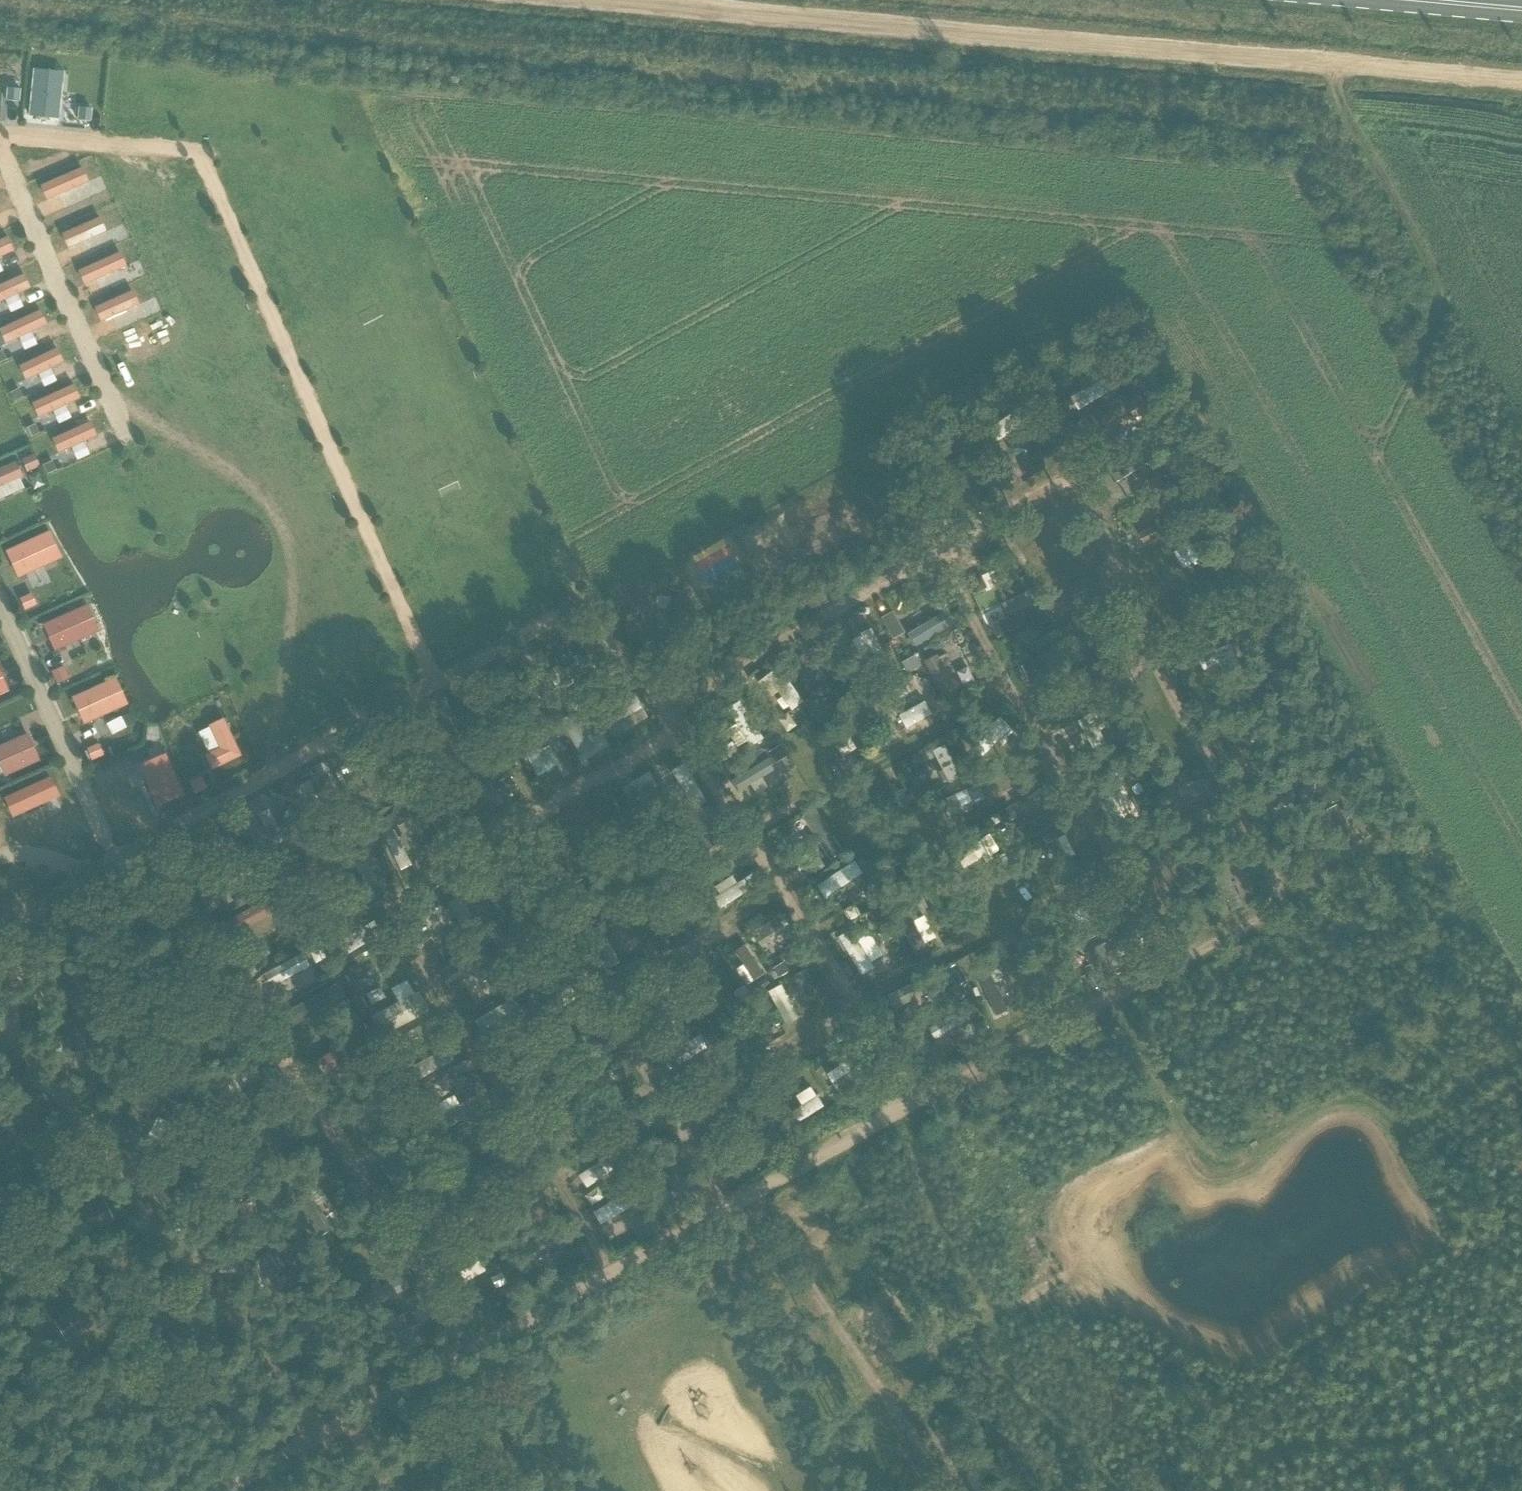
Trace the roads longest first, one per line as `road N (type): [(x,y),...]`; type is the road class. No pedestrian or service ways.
road 1 (track): [(1521,80),(586,0)]
road 2 (track): [(1226,1490),(1255,1465),(1411,1435),(1521,1385)]

